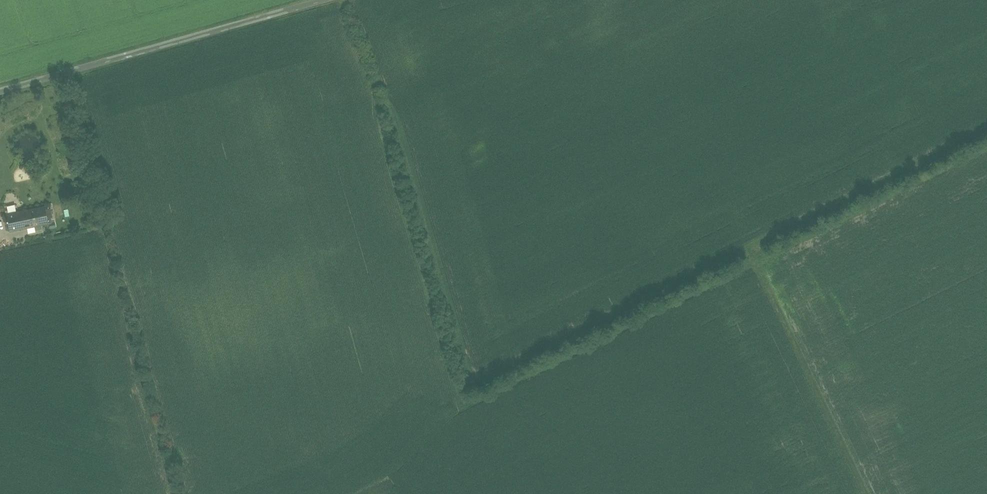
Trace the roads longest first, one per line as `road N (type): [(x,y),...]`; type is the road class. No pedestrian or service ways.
road 1 (residential): [(331,0),(0,92)]

